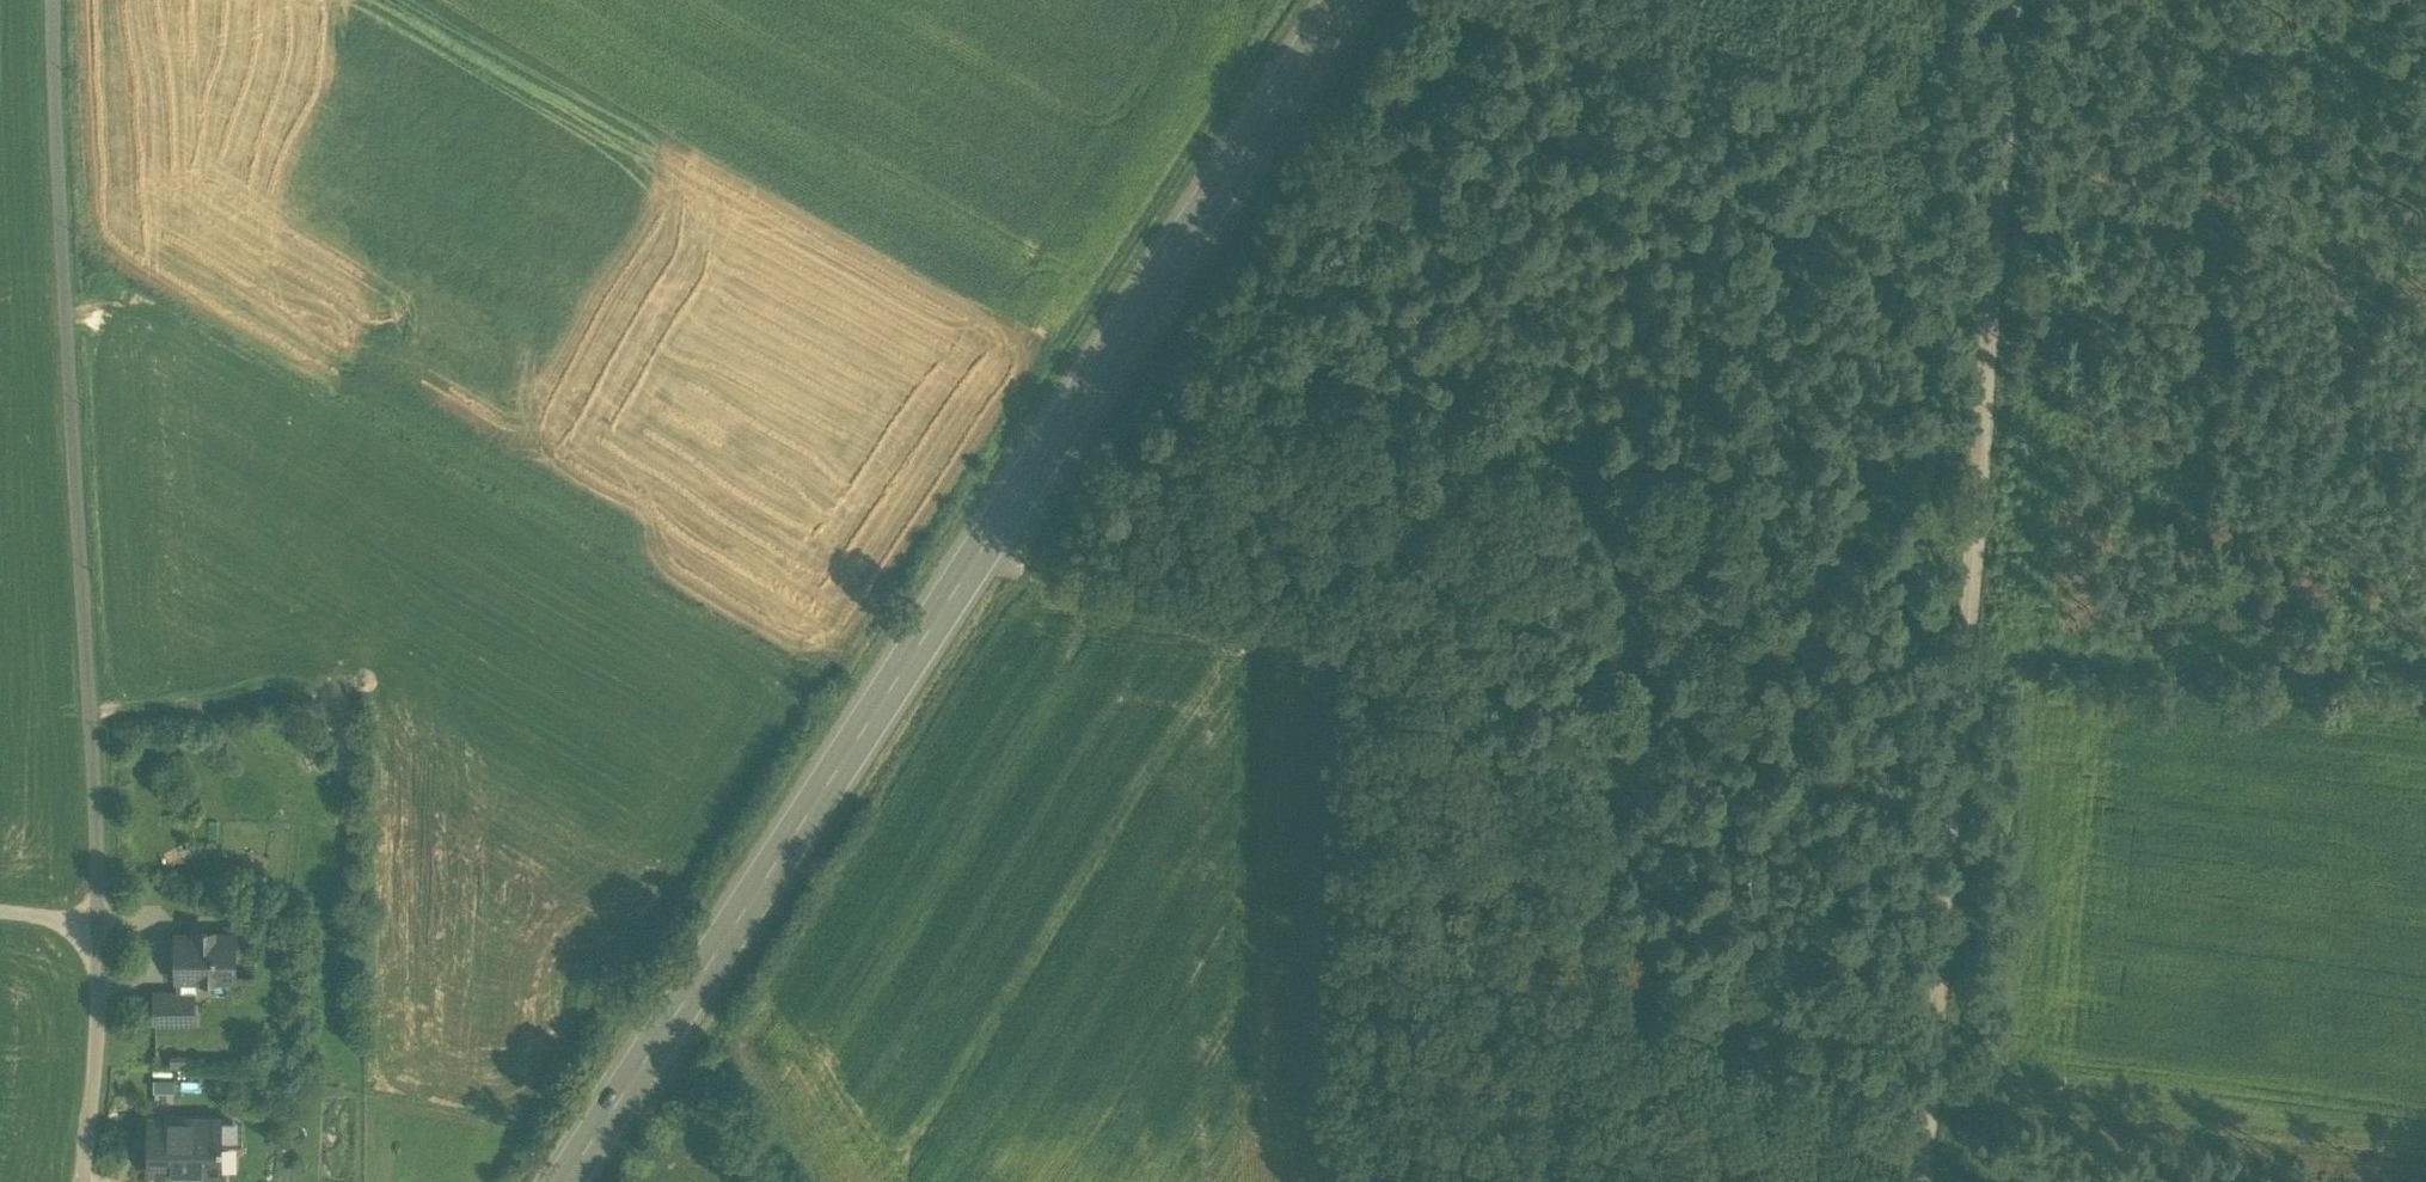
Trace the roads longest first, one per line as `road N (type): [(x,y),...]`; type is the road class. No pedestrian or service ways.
road 1 (secondary): [(1344,0),(568,1181)]
road 2 (track): [(2004,0),(1914,1181)]
road 3 (unclassified): [(100,928),(57,0)]
road 4 (unclassified): [(82,1181),(100,928)]

